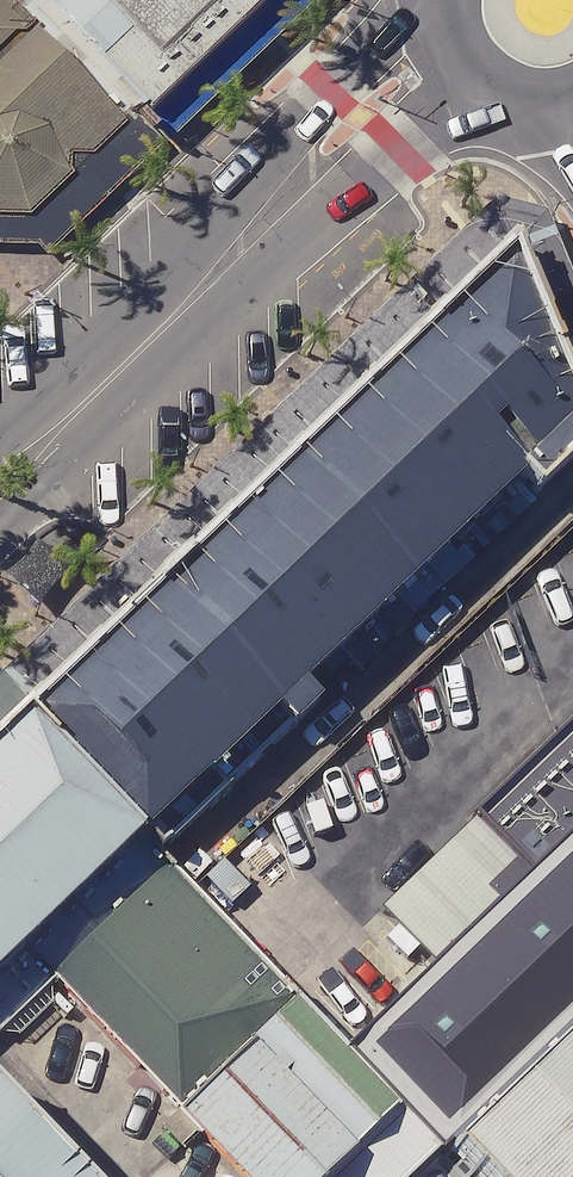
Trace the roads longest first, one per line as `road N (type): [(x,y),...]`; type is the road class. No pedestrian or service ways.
road 1 (unclassified): [(448,51),(363,119),(0,480)]
road 2 (tertiary): [(572,100),(522,106),(492,96),(448,51)]

